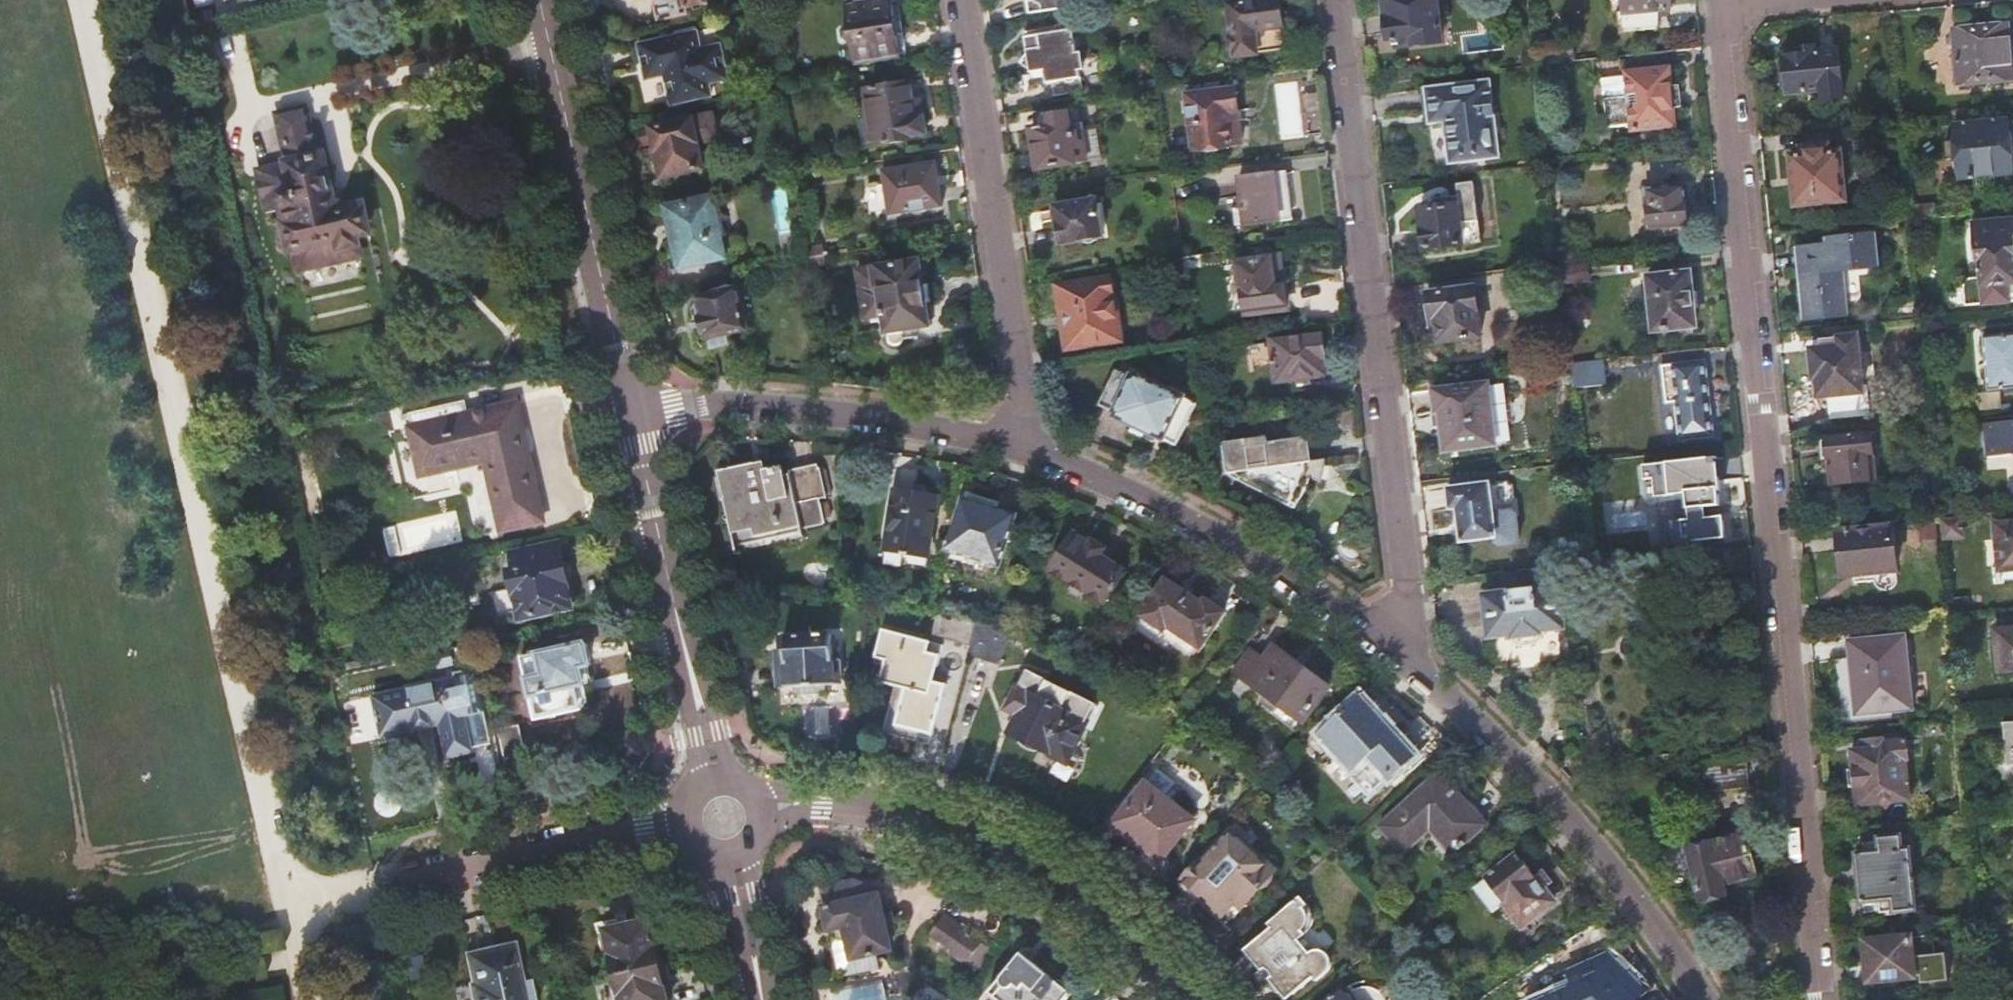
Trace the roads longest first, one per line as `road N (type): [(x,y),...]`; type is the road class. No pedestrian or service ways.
road 1 (track): [(84,0),(305,999)]
road 2 (residential): [(1815,999),(1726,4)]
road 3 (residential): [(1406,662),(1331,0)]
road 4 (residential): [(724,818),(822,804),(925,821),(1025,869),(1129,943),(1188,999)]
road 5 (residential): [(1713,999),(1525,770),(1406,662)]
road 6 (residential): [(1029,445),(958,0)]
road 7 (residential): [(1406,662),(1243,547),(1029,445)]
road 8 (secondary): [(724,818),(631,407)]
road 9 (secondary): [(631,407),(539,0)]
road 10 (residential): [(1029,445),(631,407)]
road 11 (residential): [(724,818),(435,871)]
road 12 (secondary): [(762,999),(724,818)]
road 13 (track): [(283,899),(435,871)]

